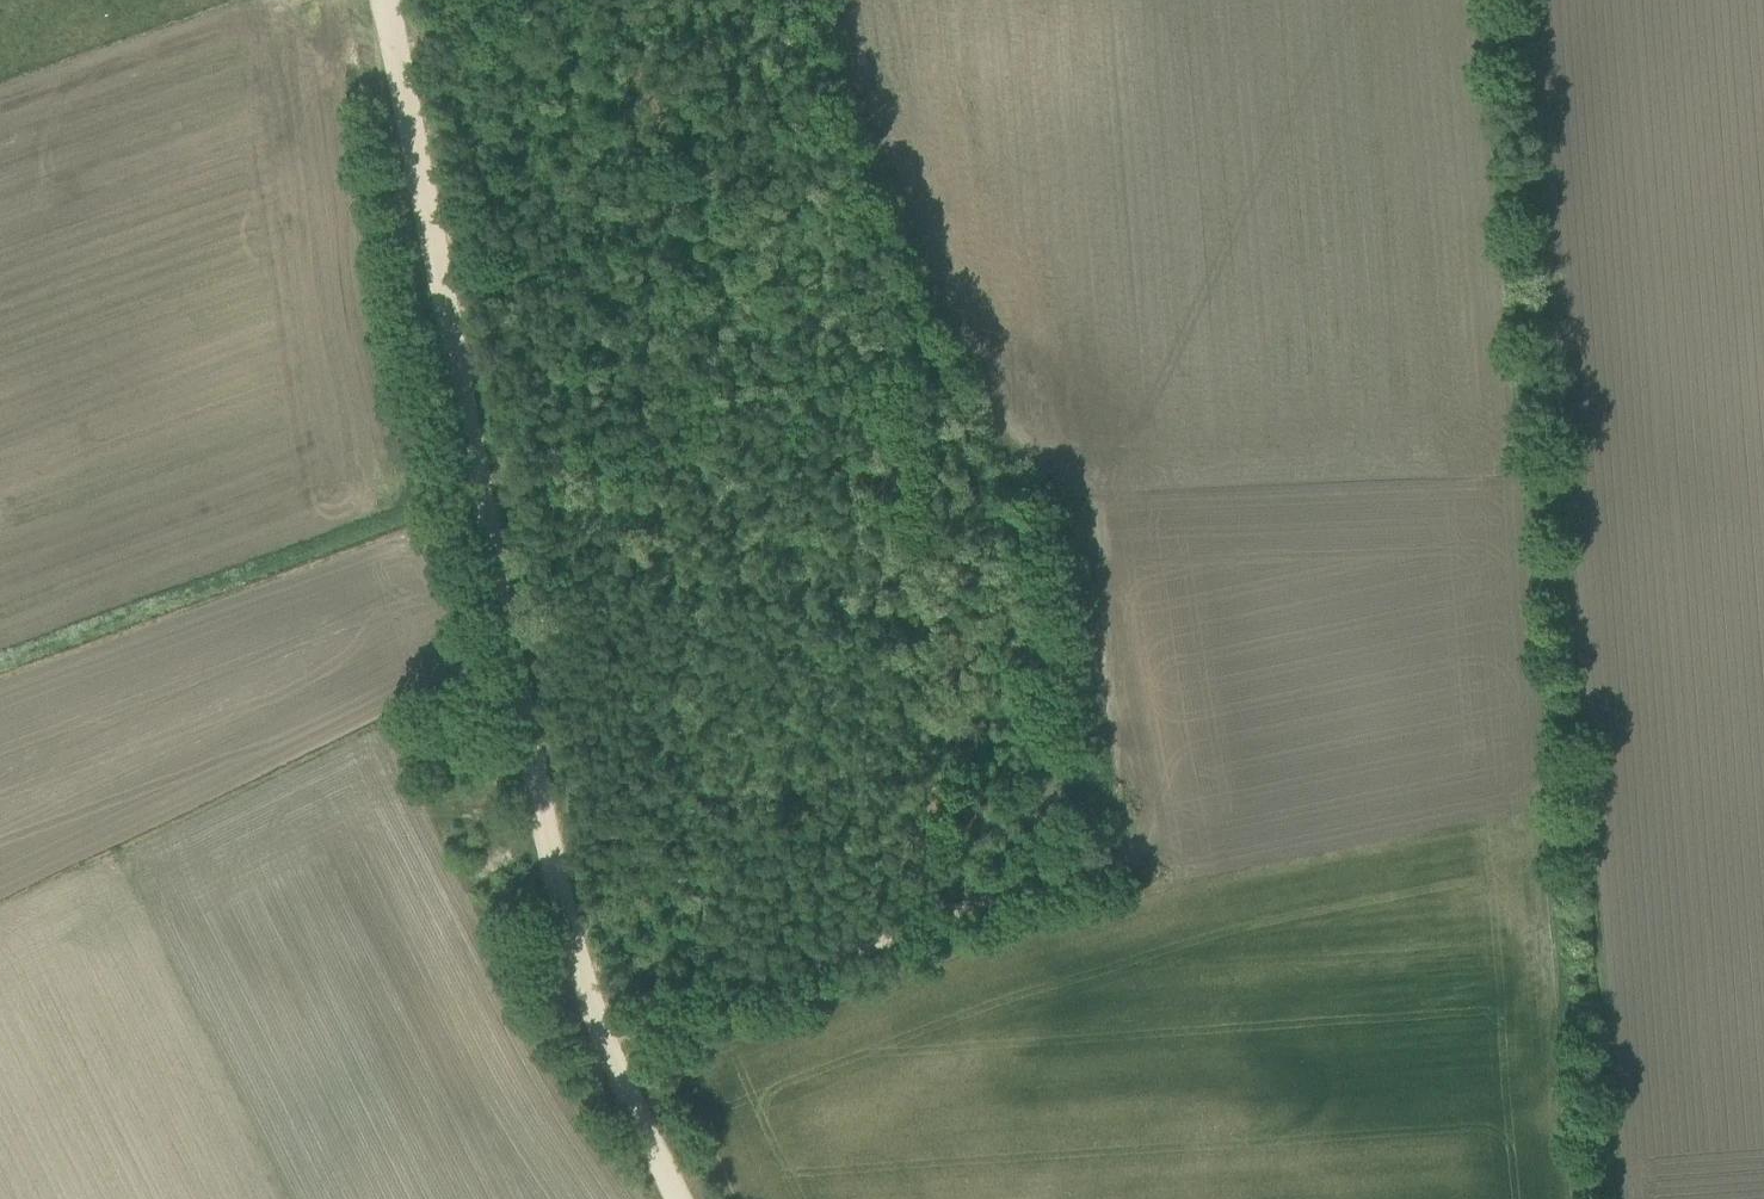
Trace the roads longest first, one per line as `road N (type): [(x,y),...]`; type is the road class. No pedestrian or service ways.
road 1 (track): [(675,1198),(623,1098),(569,955),(384,0)]

